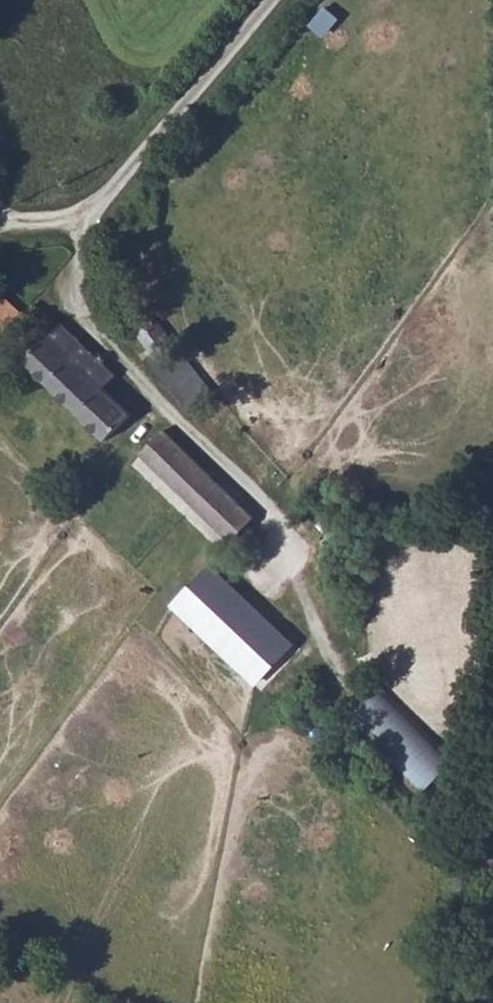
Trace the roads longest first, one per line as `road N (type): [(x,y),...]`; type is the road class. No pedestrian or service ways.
road 1 (track): [(3,228),(83,226),(77,275),(90,317),(141,382),(269,504),(332,670)]
road 2 (unclassified): [(83,226),(271,0)]

